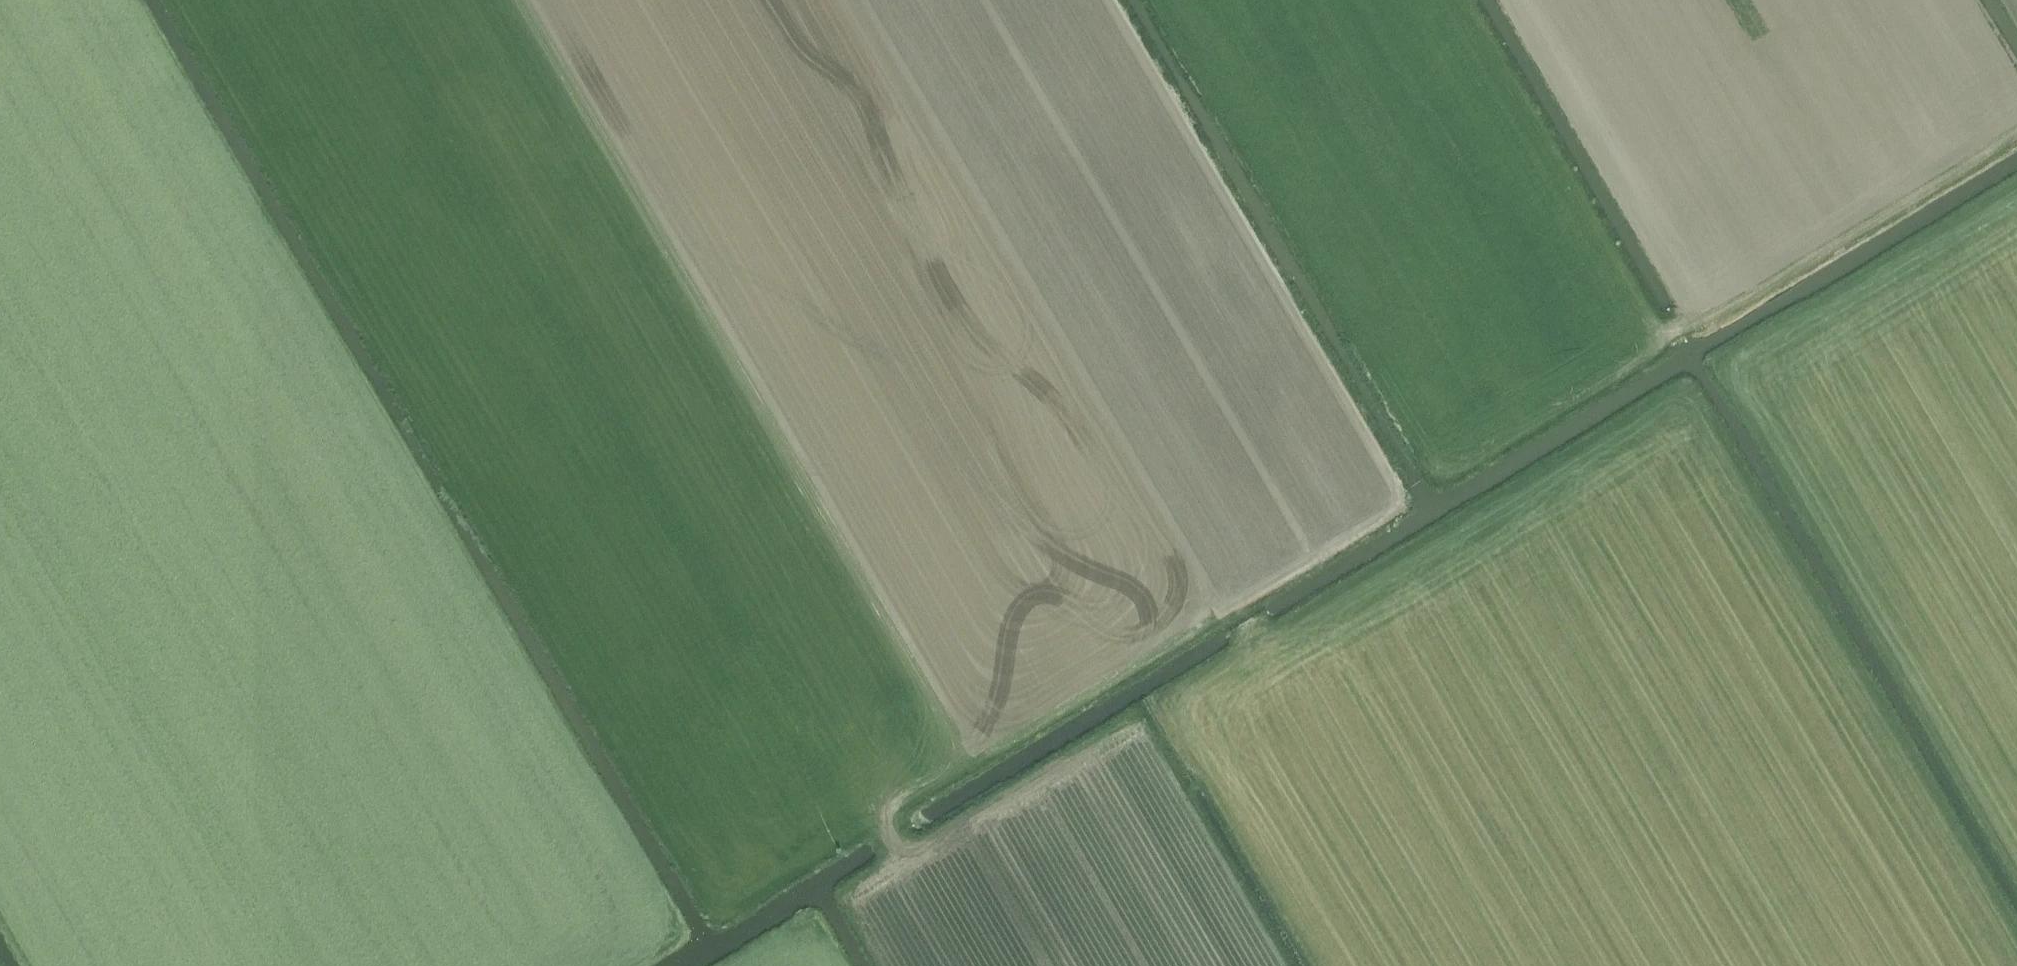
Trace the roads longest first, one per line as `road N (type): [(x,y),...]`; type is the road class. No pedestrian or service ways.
road 1 (track): [(1616,366),(2016,124)]

